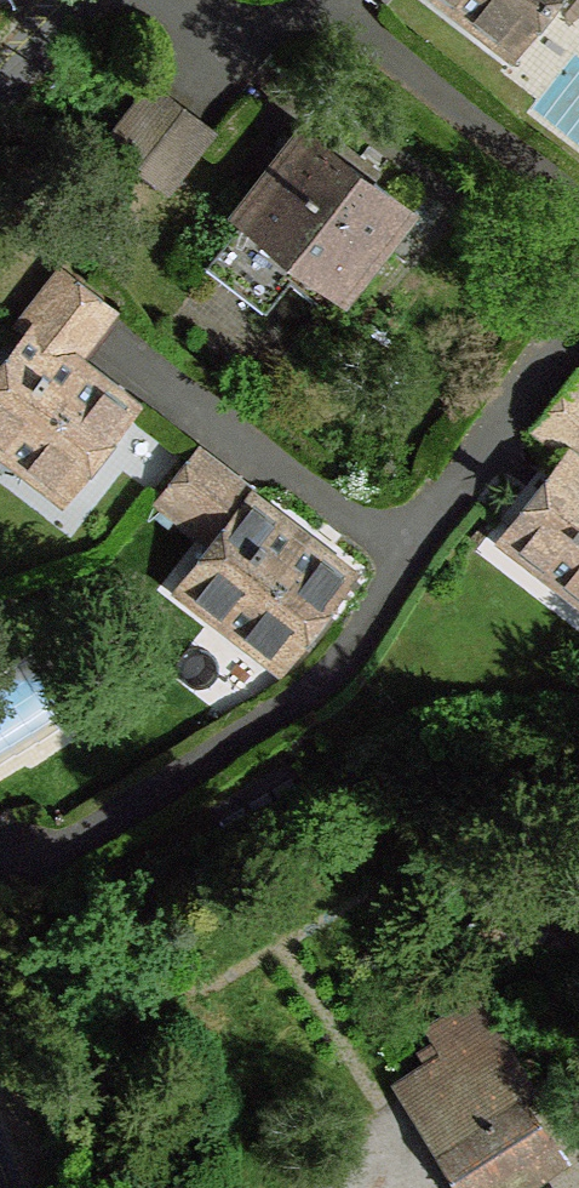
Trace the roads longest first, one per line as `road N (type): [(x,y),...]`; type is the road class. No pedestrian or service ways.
road 1 (residential): [(0,92),(89,0)]

